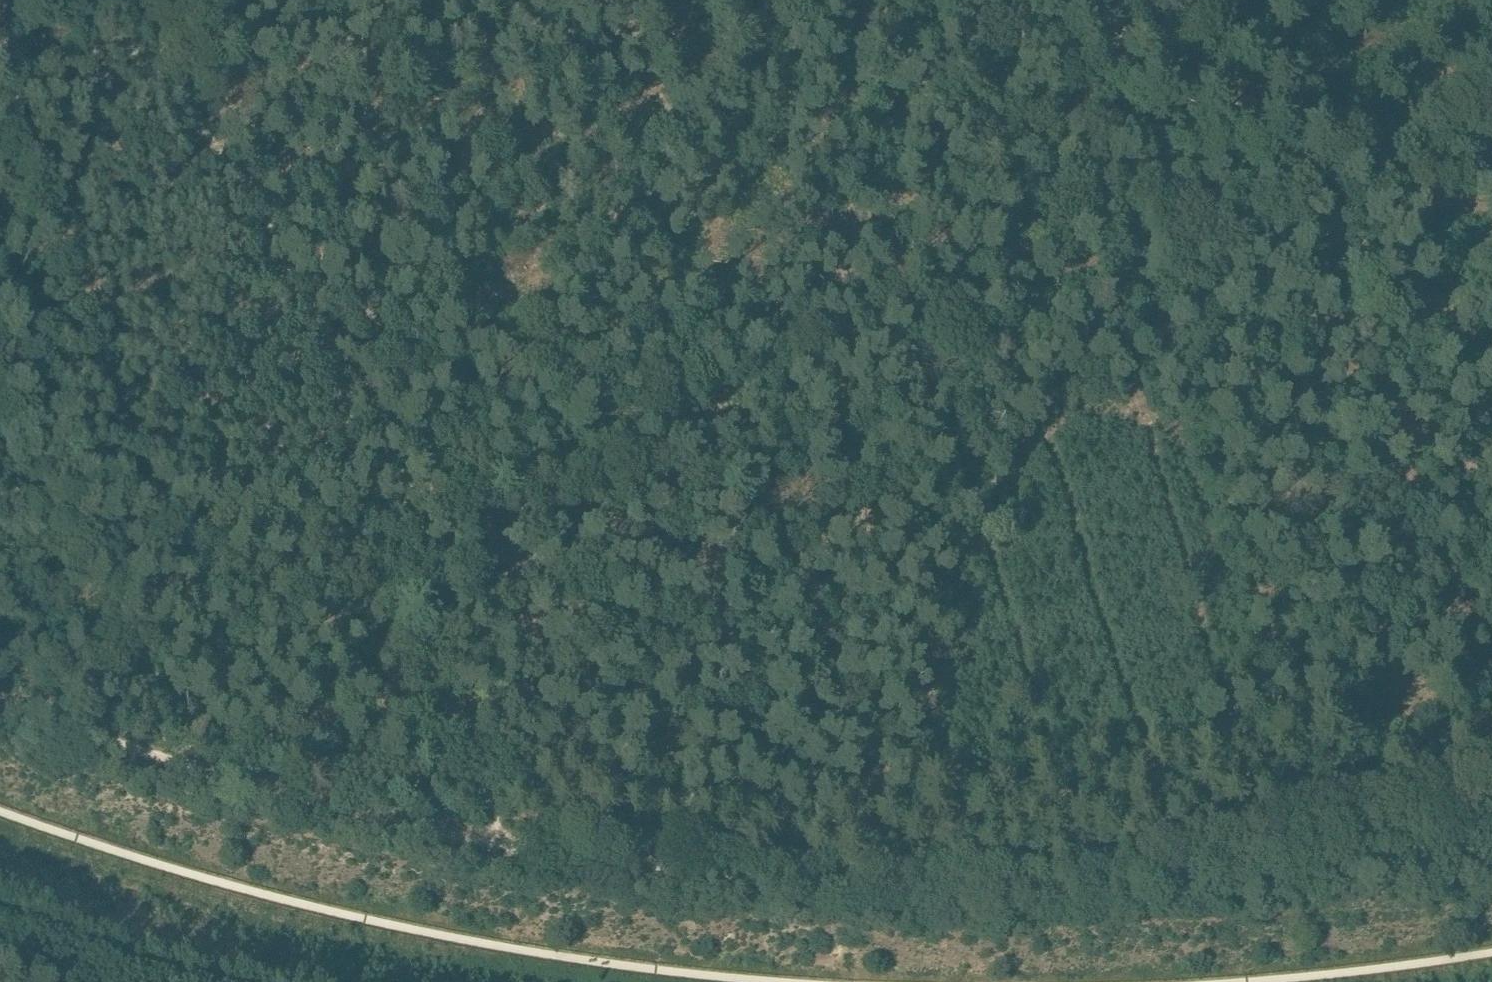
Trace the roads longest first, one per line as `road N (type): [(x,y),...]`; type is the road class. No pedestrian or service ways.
road 1 (track): [(1491,163),(1398,151),(1112,40),(1076,0)]

